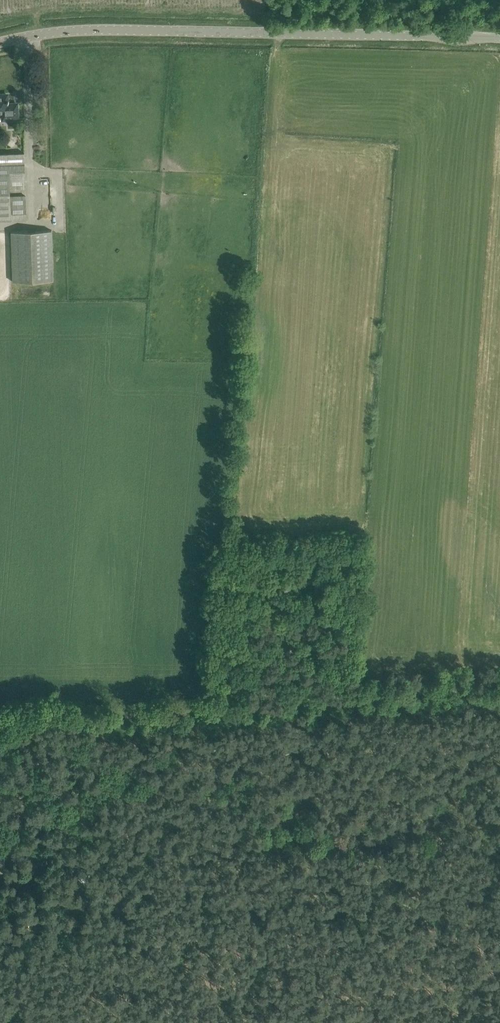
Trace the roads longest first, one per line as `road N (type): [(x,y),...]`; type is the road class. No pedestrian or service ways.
road 1 (tertiary): [(0,43),(129,30),(499,38)]
road 2 (track): [(499,688),(112,716)]

